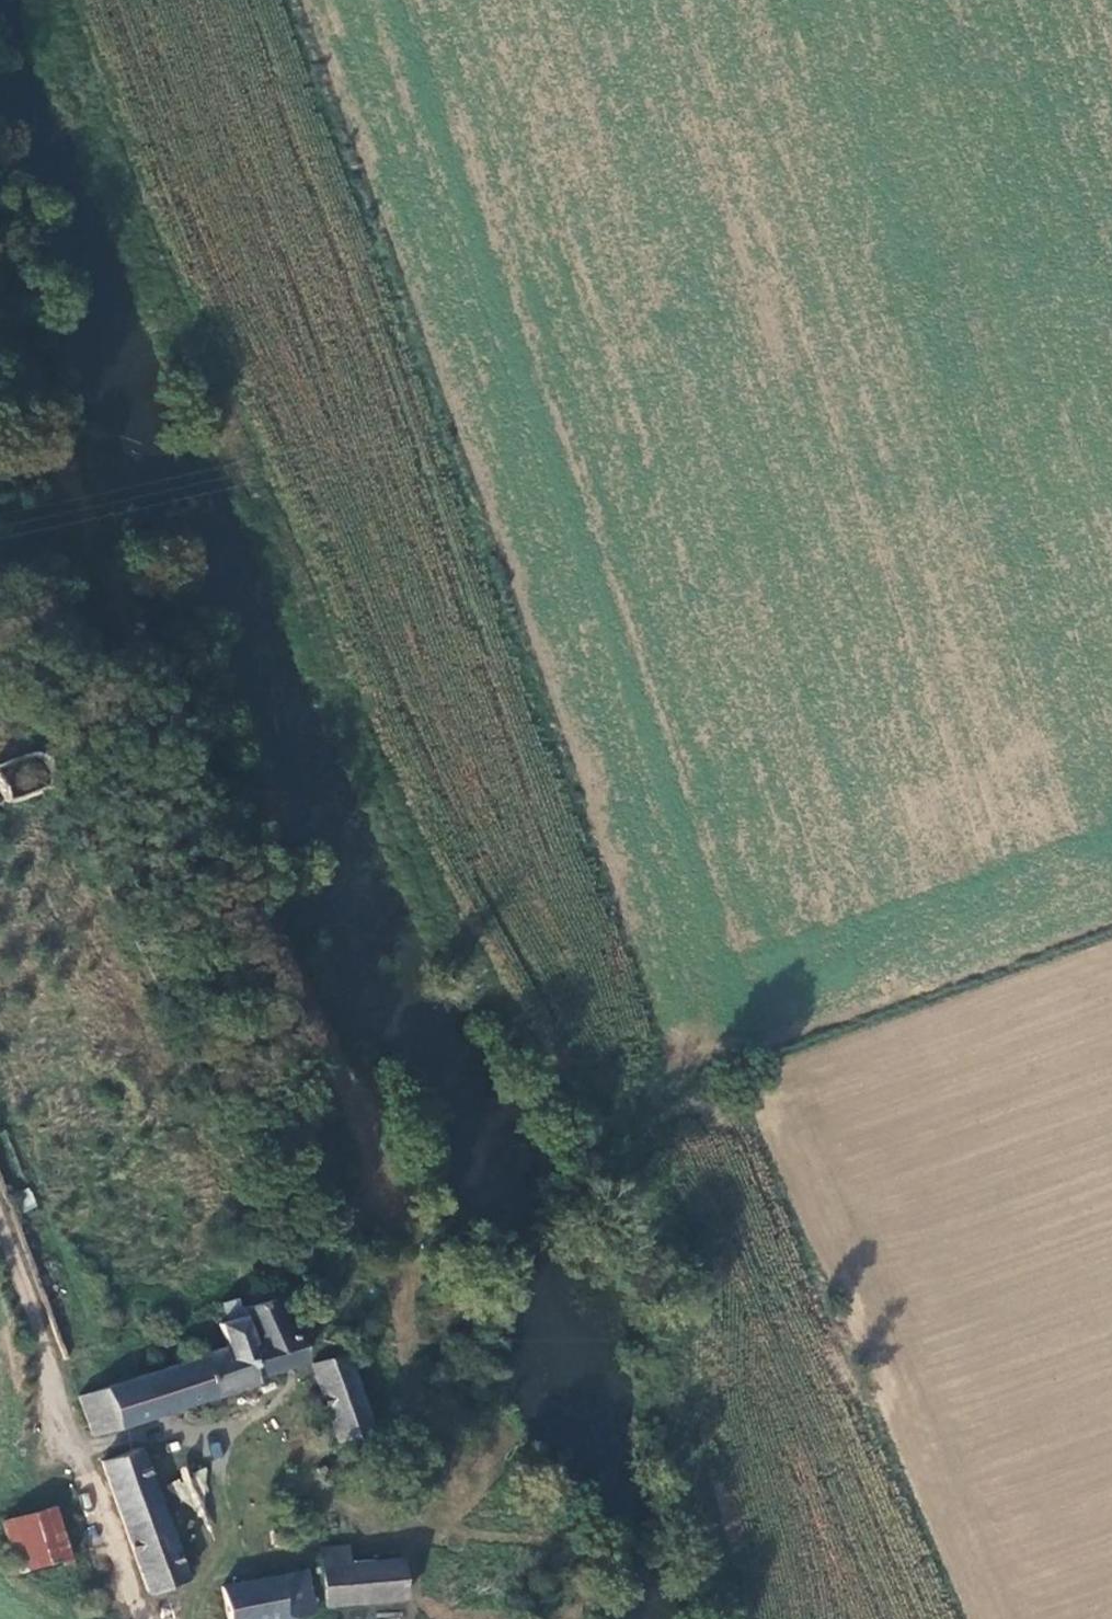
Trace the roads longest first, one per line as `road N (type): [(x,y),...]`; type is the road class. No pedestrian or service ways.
road 1 (track): [(145,1618),(58,1390)]
road 2 (track): [(0,1235),(58,1390)]

